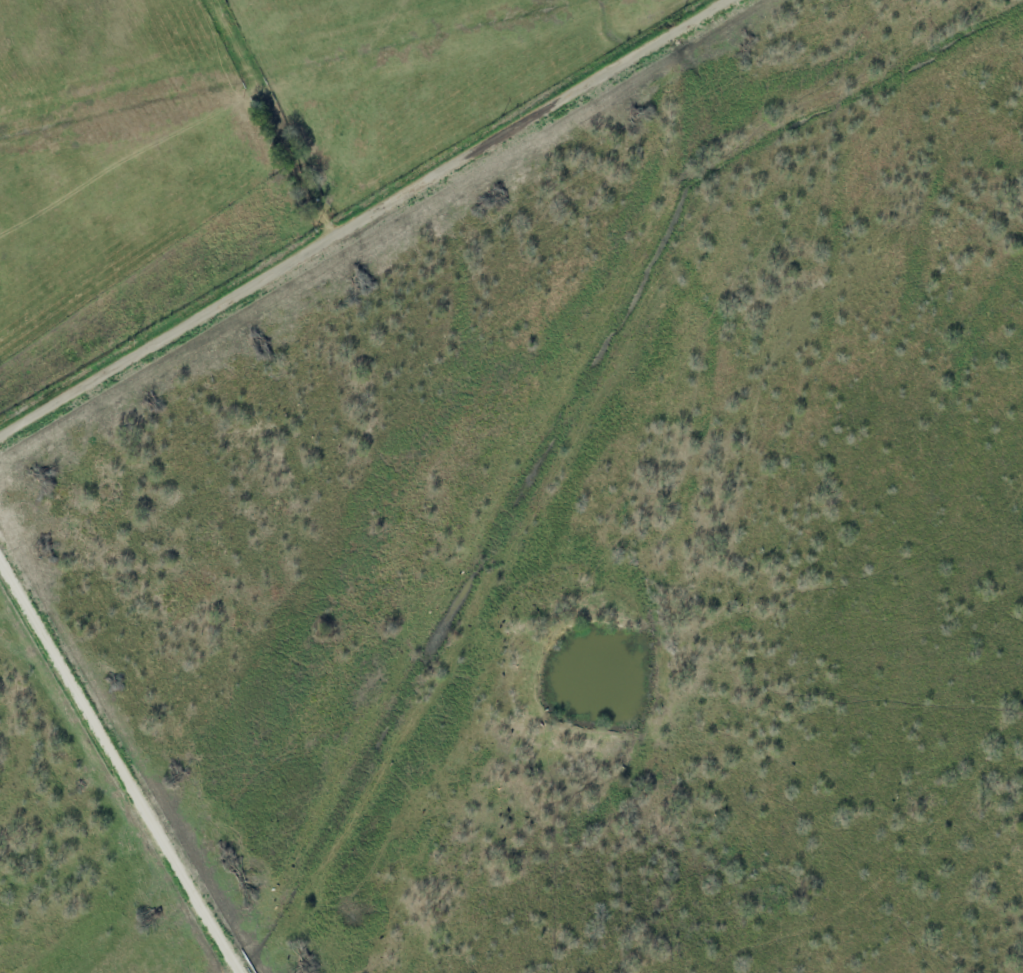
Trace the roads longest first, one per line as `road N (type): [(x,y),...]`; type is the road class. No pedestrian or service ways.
road 1 (residential): [(0,442),(737,0)]
road 2 (residential): [(251,972),(0,547)]

